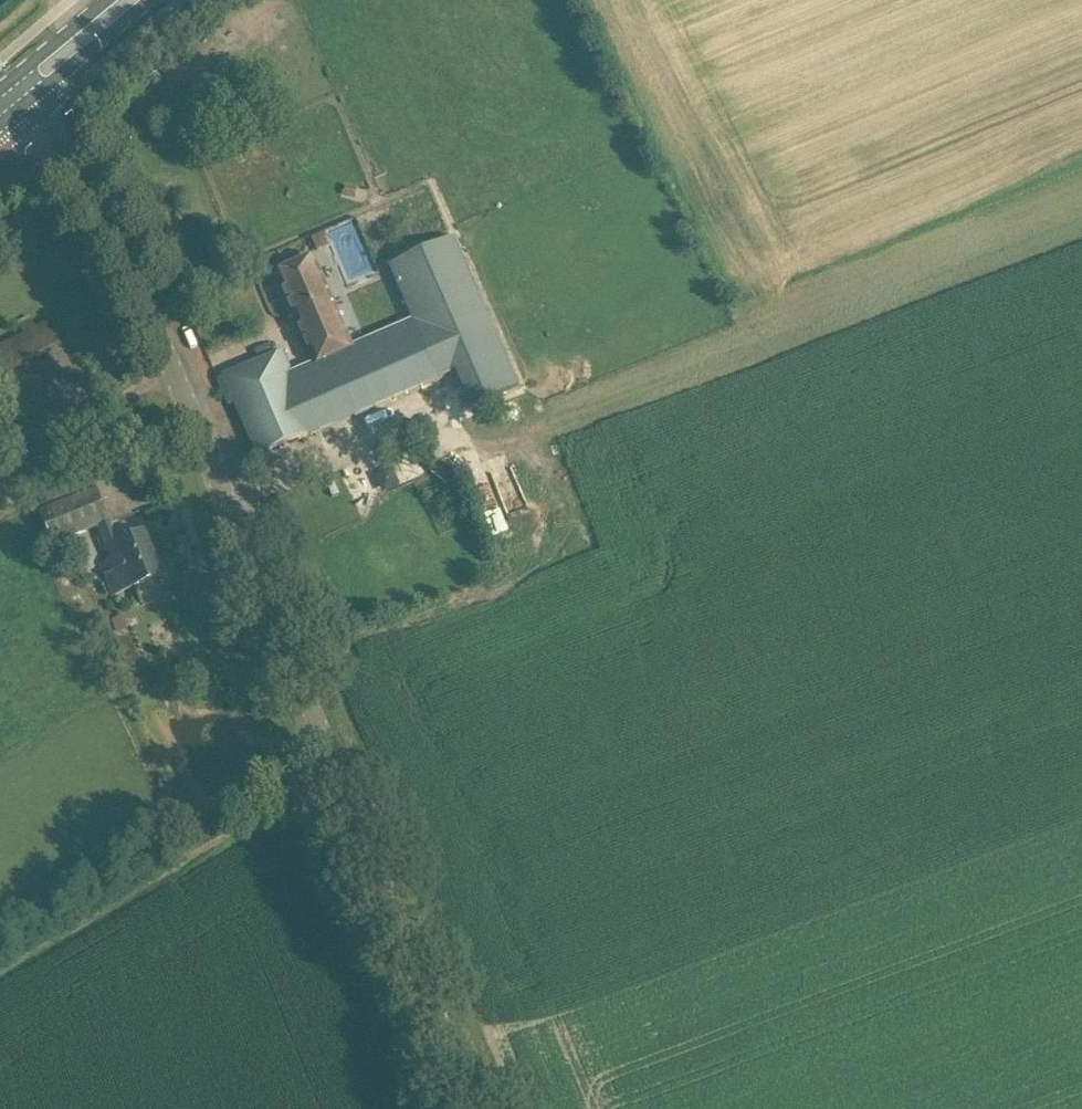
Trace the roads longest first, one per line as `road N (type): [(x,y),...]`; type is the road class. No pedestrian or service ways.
road 1 (tertiary): [(468,1108),(128,309),(57,157),(20,108)]
road 2 (primary): [(20,108),(150,0)]
road 3 (primary): [(107,0),(2,87)]

